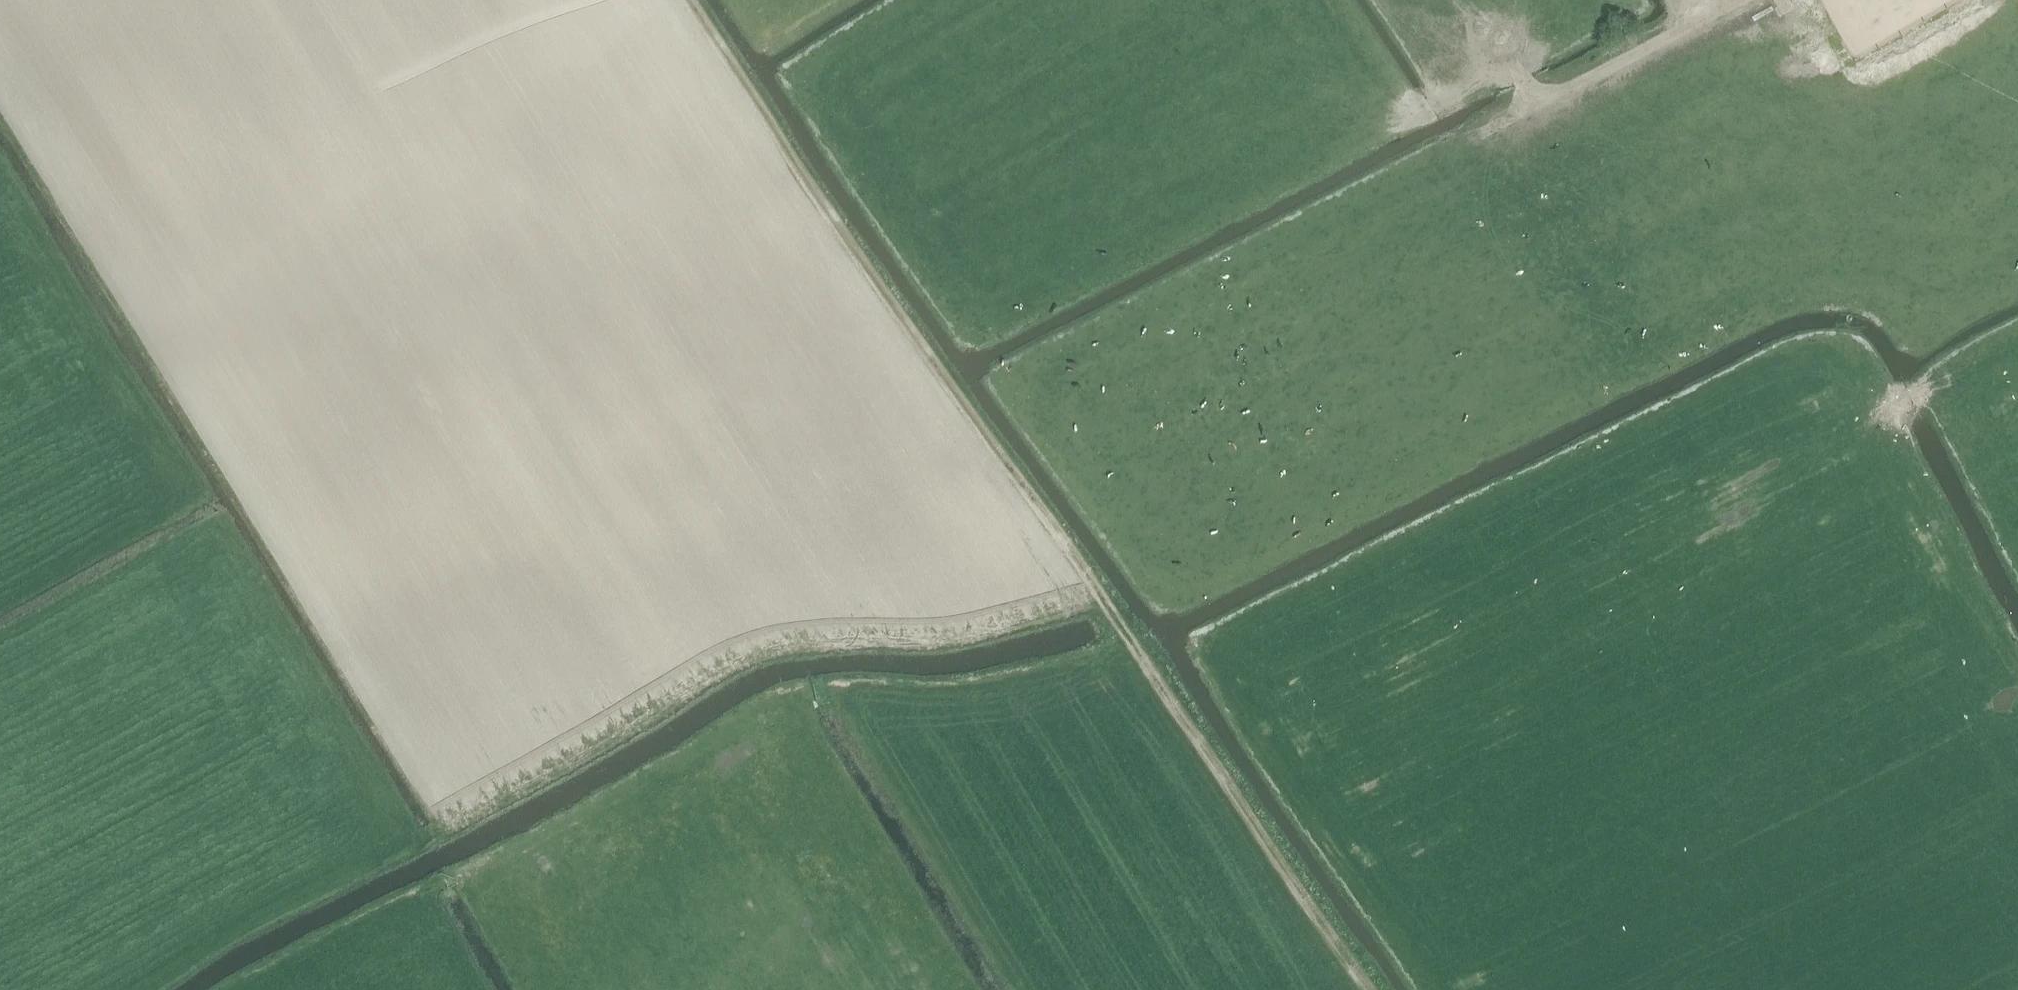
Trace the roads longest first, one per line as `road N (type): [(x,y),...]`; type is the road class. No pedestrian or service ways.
road 1 (unclassified): [(1737,0),(1495,136)]

